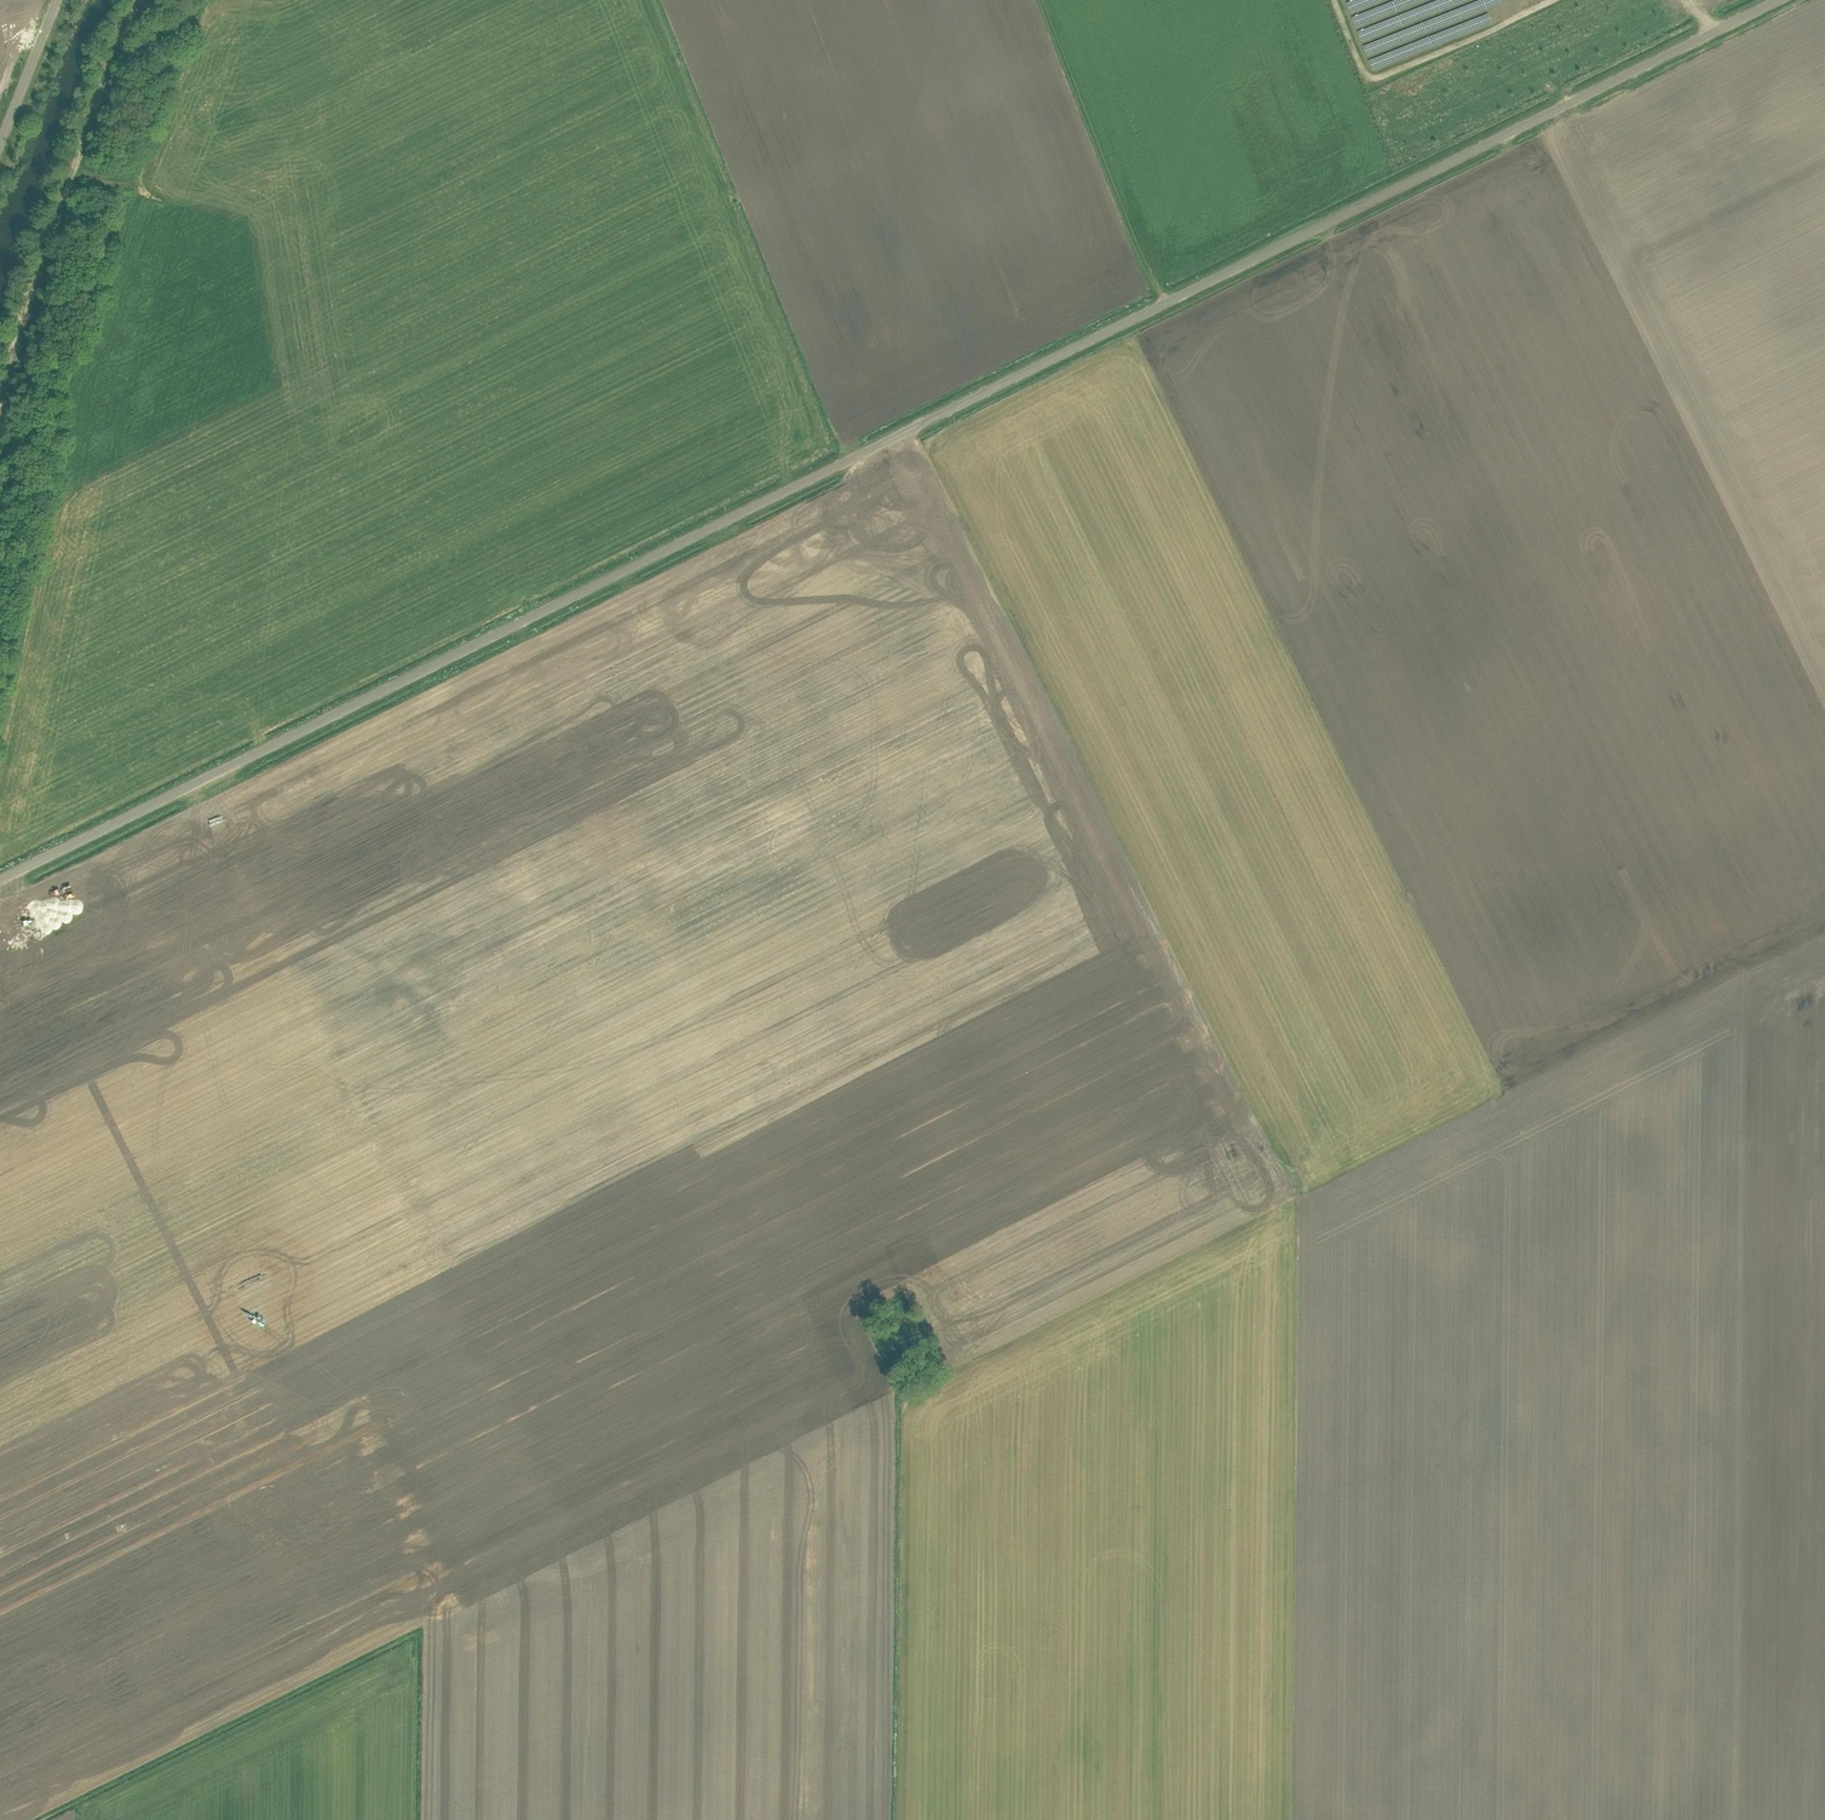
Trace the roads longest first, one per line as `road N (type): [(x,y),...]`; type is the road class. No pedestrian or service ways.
road 1 (unclassified): [(0,887),(1777,0)]
road 2 (track): [(140,0),(86,126),(0,410)]
road 3 (unclassified): [(0,142),(56,0)]

